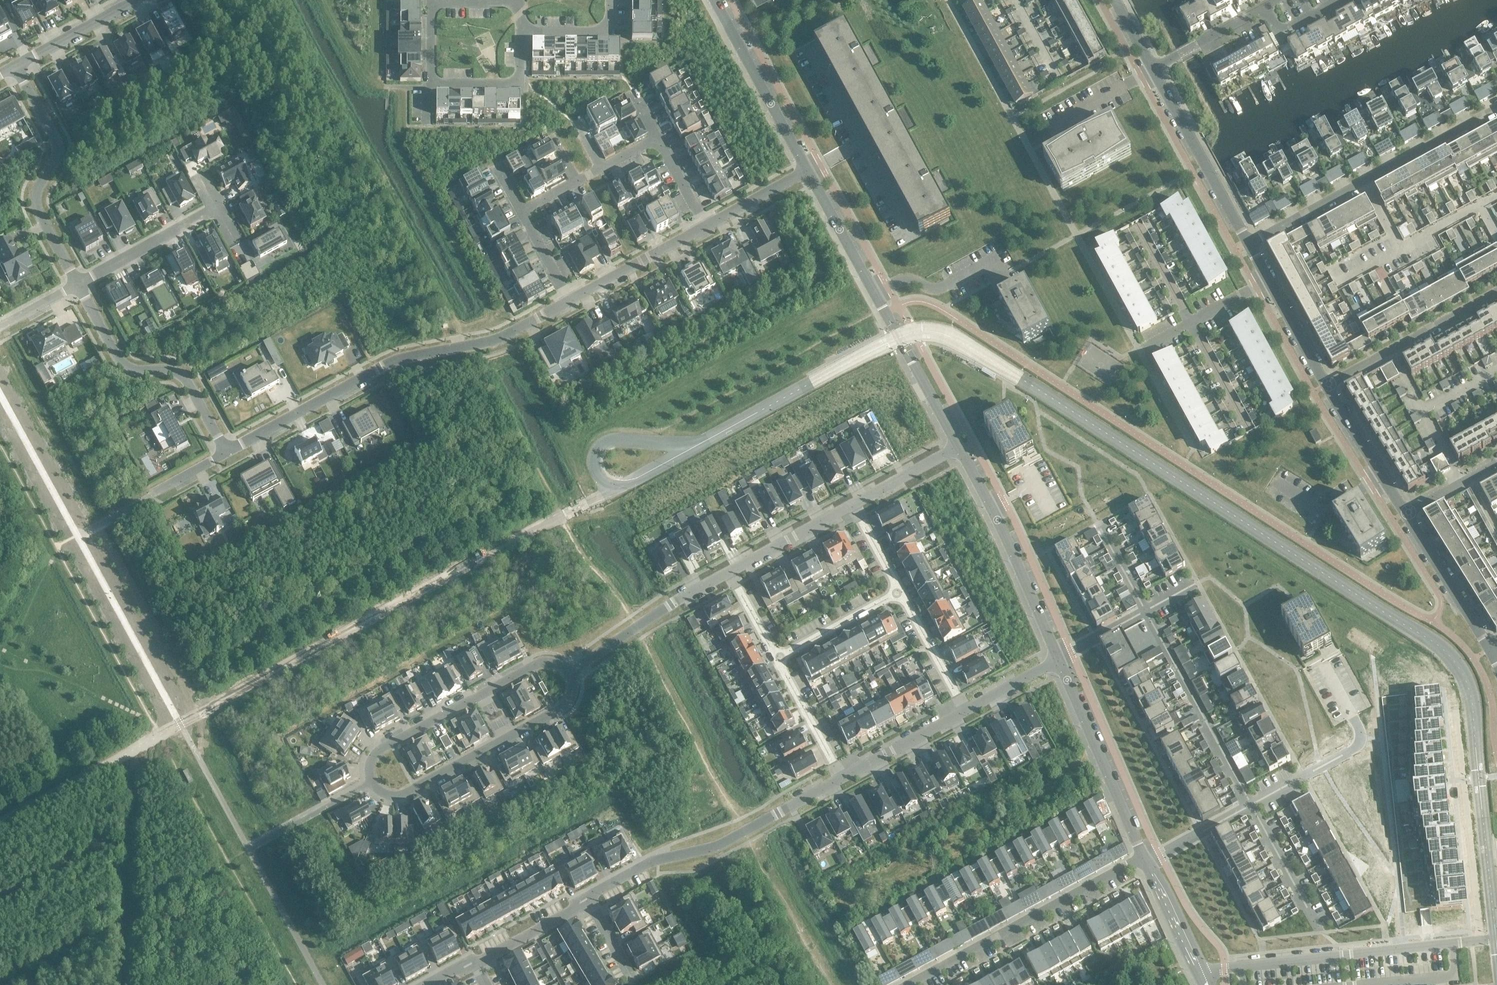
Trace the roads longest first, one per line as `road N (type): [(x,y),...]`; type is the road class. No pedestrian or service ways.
road 1 (residential): [(572,670),(550,660),(535,664),(388,746),(373,756),(371,783),(395,795),(411,790),(564,706),(573,688)]
road 2 (residential): [(570,301),(473,345),(391,360),(225,452)]
road 3 (residential): [(570,301),(521,211),(658,138),(706,226)]
road 4 (residential): [(806,172),(957,447)]
road 5 (residential): [(521,0),(431,2),(432,82),(519,83),(522,31)]
road 6 (residential): [(1247,244),(1496,107)]
road 7 (unclassified): [(1141,858),(907,984)]
road 8 (residential): [(13,65),(57,147),(35,198),(77,284)]
road 9 (residential): [(77,284),(120,361),(179,372),(225,452)]
road 10 (residential): [(957,447),(1060,659)]
road 11 (residential): [(1204,974),(1431,946)]
road 12 (residential): [(1145,610),(1251,805)]
road 13 (residential): [(1060,659),(1141,858)]
road 14 (unclassified): [(181,725),(0,824)]
road 15 (residential): [(1247,244),(1153,70)]
road 16 (residential): [(712,0),(806,172)]
road 17 (residential): [(1327,385),(1496,292)]
road 18 (residential): [(572,670),(730,572)]
road 19 (residential): [(587,899),(648,861),(707,850),(745,830)]
road 20 (residential): [(1490,649),(1405,512)]
road 21 (residential): [(77,284),(217,206)]
road 22 (residential): [(706,226),(570,301)]
road 23 (residential): [(1405,512),(1327,385)]
road 24 (unclassified): [(1140,353),(1268,280)]
road 25 (residential): [(900,589),(776,658)]
road 26 (residential): [(730,572),(853,506)]
road 27 (unclassified): [(962,710),(840,776)]
road 28 (residential): [(1251,805),(1319,924)]
road 29 (residential): [(133,0),(13,65)]
road 30 (residential): [(962,710),(900,589)]
road 31 (residential): [(840,776),(776,658)]
road 32 (residential): [(1204,974),(1141,858)]
road 33 (residential): [(471,962),(587,899)]
road 34 (residential): [(1153,70),(1263,8)]

